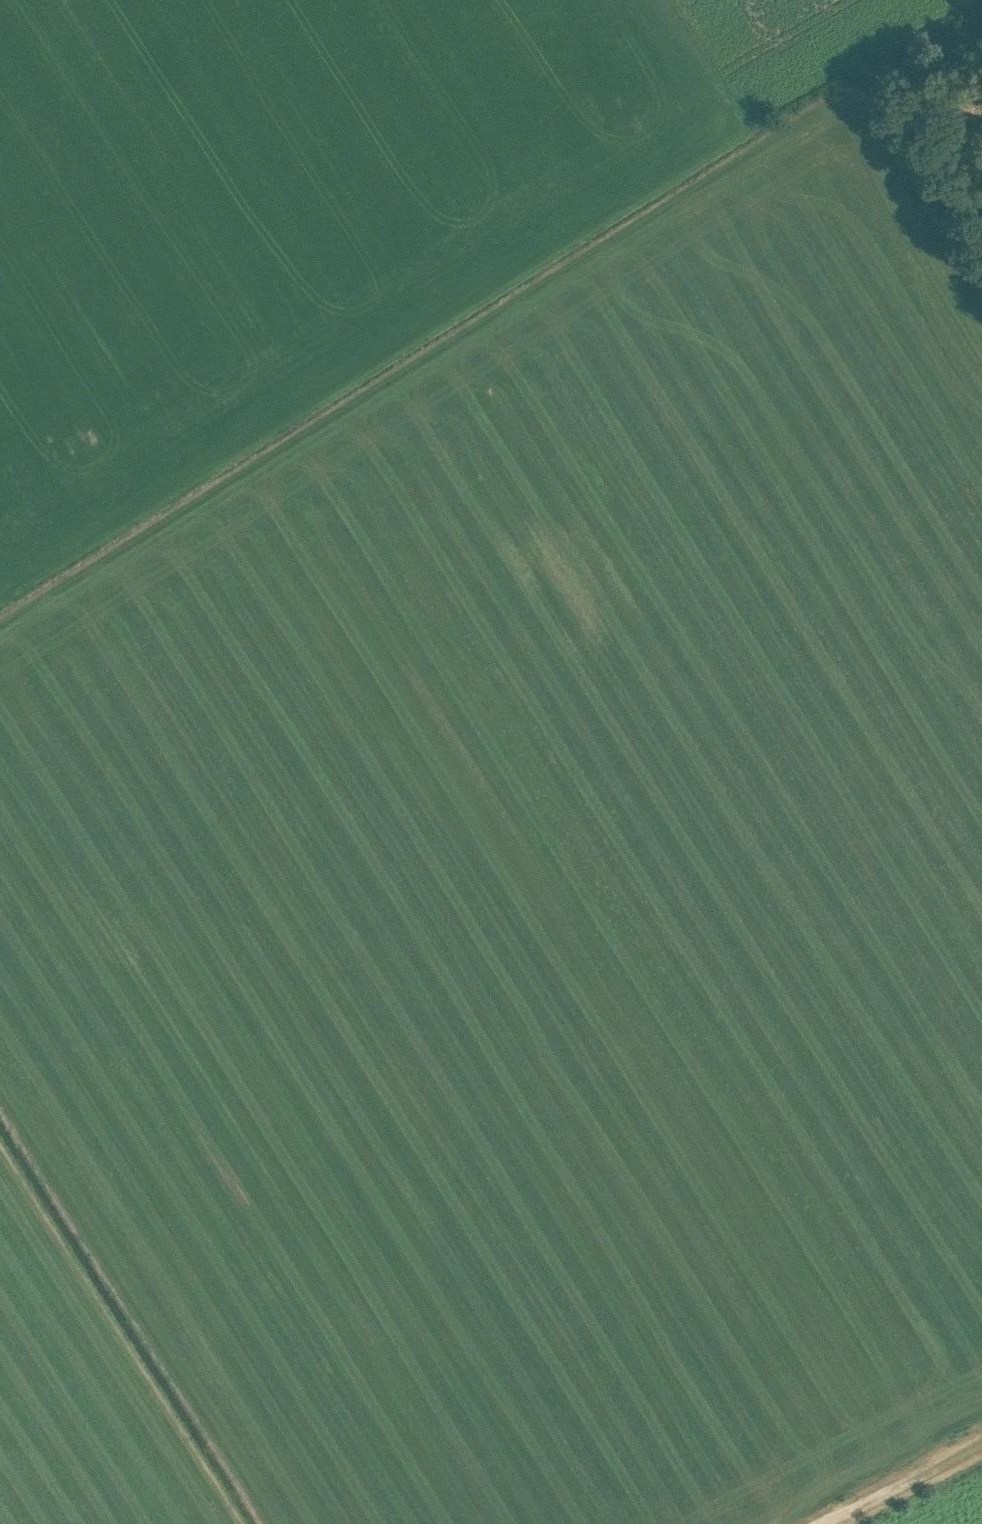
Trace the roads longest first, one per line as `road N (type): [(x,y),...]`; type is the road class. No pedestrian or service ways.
road 1 (track): [(981,1449),(827,1523)]

